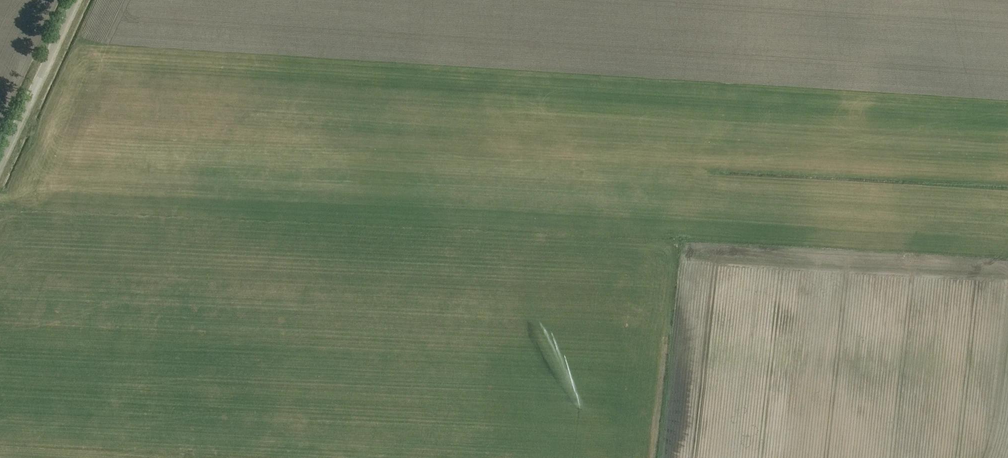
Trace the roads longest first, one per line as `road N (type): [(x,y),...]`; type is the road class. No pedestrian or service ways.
road 1 (unclassified): [(0,170),(77,0)]

